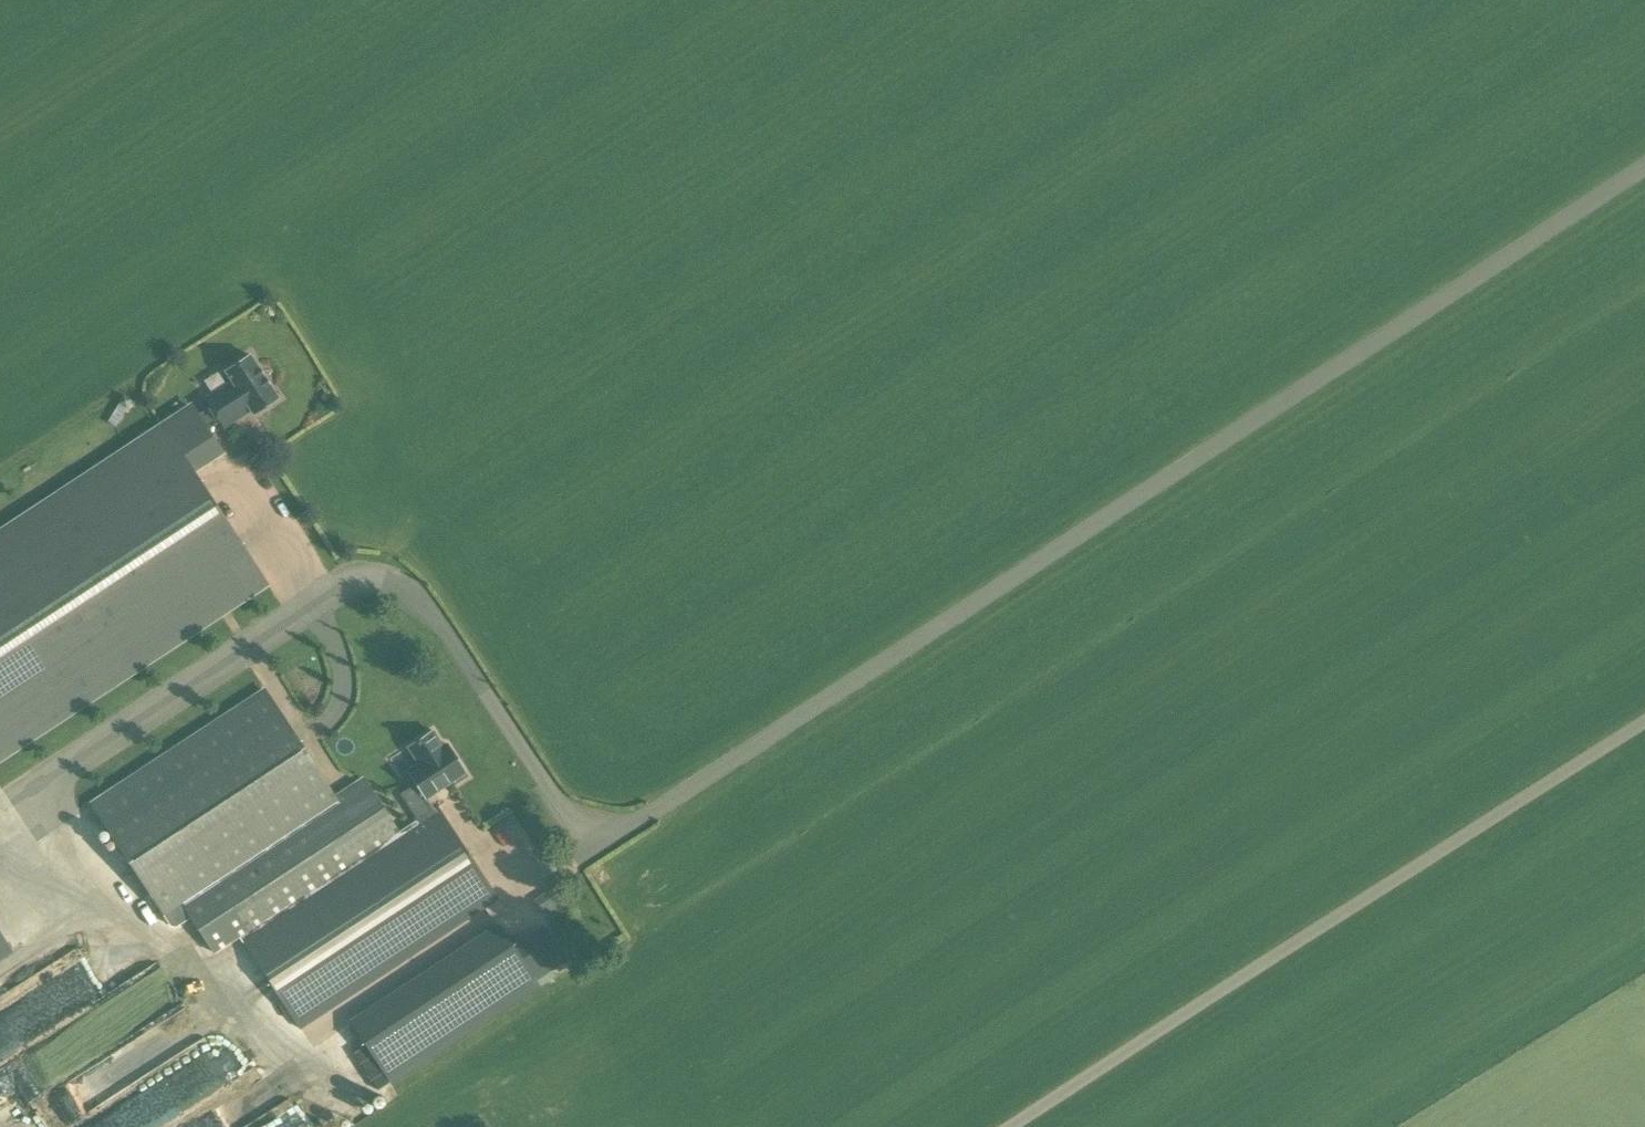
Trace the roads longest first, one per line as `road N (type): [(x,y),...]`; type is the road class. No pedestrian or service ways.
road 1 (track): [(0,974),(107,909)]

